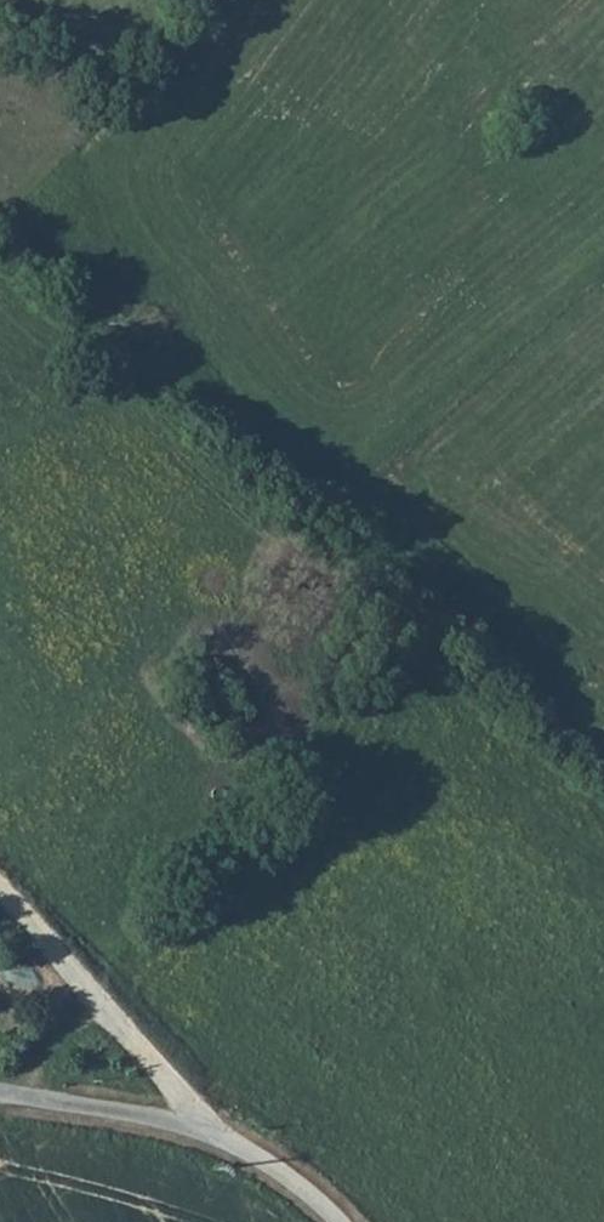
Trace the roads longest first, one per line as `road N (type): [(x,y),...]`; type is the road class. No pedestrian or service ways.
road 1 (unclassified): [(339,1221),(295,1179),(216,1140),(0,1092)]
road 2 (track): [(216,1140),(0,904)]

